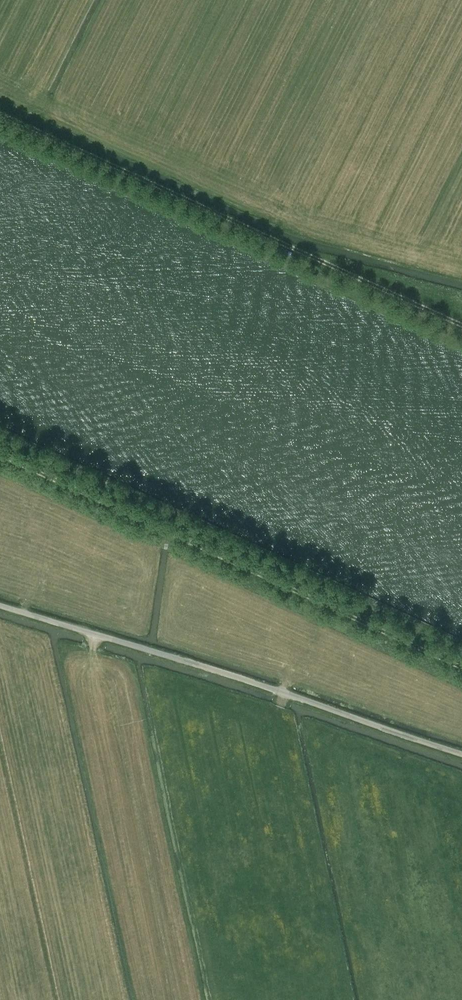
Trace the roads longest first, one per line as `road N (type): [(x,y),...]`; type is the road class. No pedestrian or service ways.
road 1 (track): [(461,669),(0,455)]
road 2 (track): [(461,327),(0,116)]
road 3 (unclassified): [(461,755),(0,606)]

